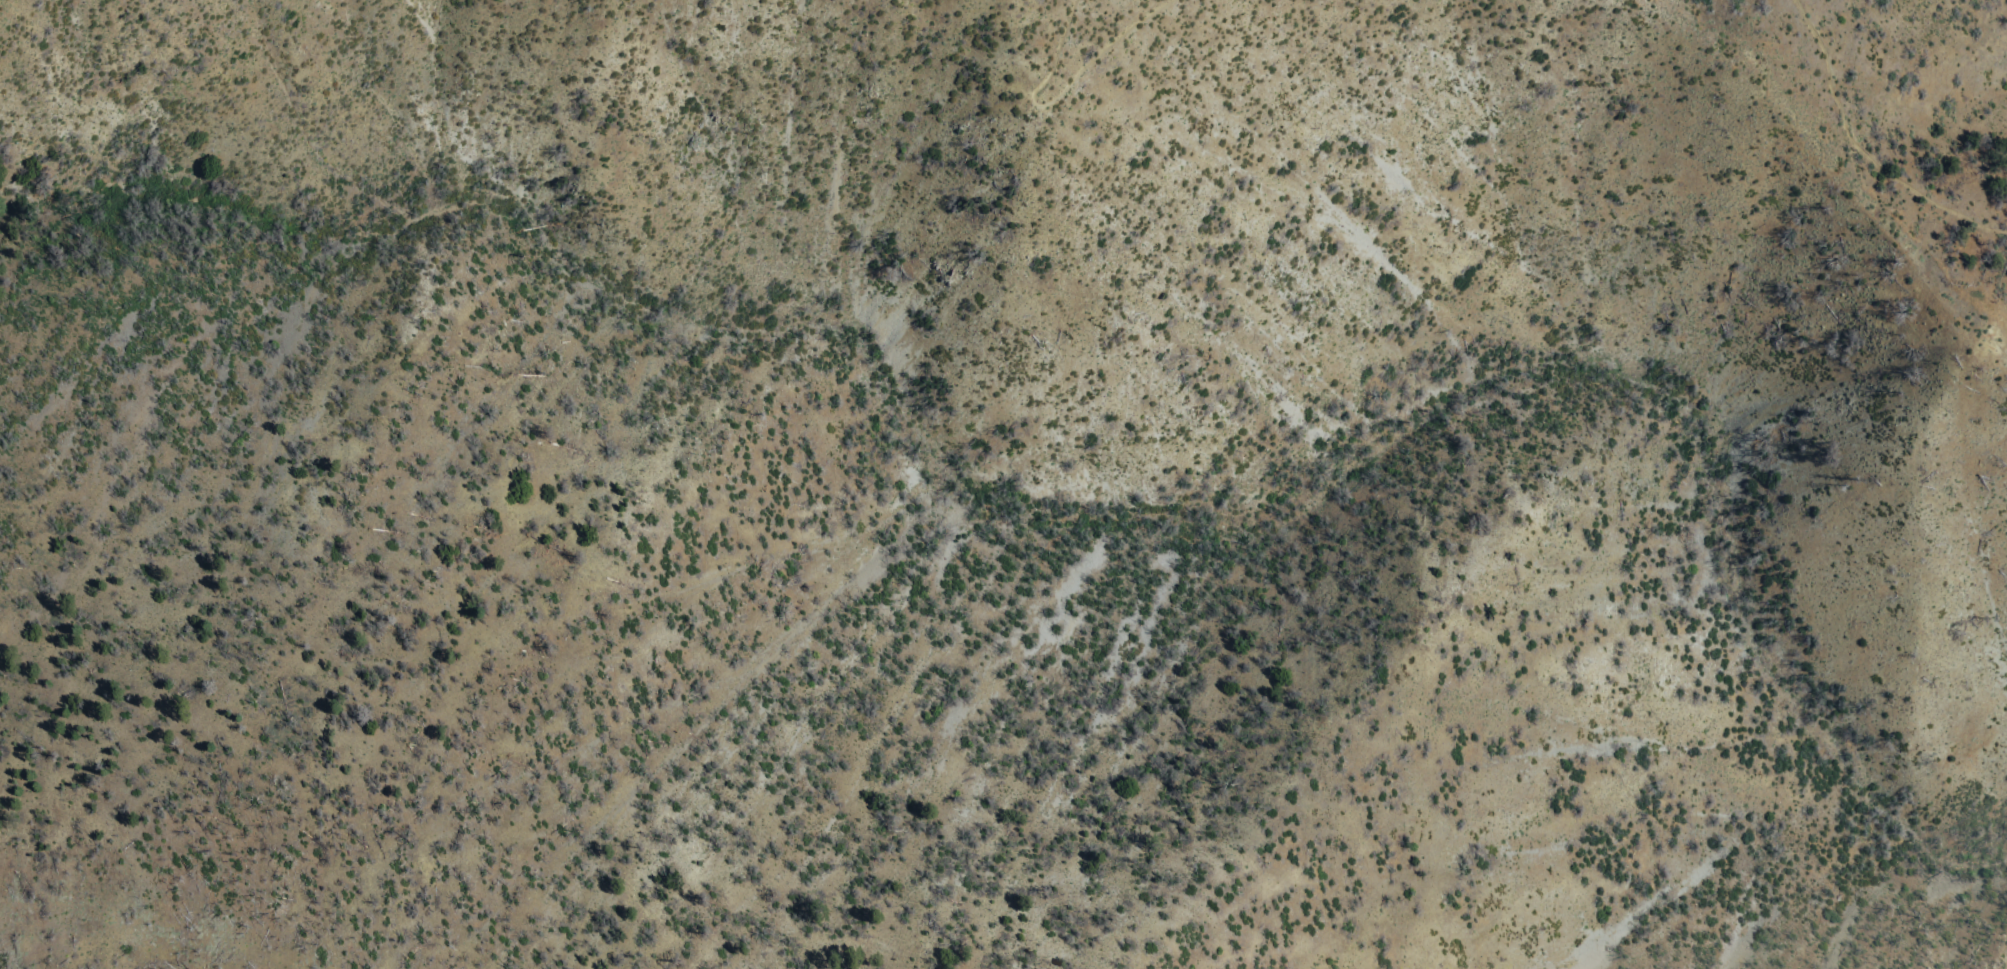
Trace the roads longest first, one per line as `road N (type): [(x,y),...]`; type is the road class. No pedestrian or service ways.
road 1 (track): [(2006,227),(1911,185),(1847,131),(1824,79),(1818,35),(1798,0)]
road 2 (track): [(1140,0),(1035,89),(1026,75),(1066,0)]

